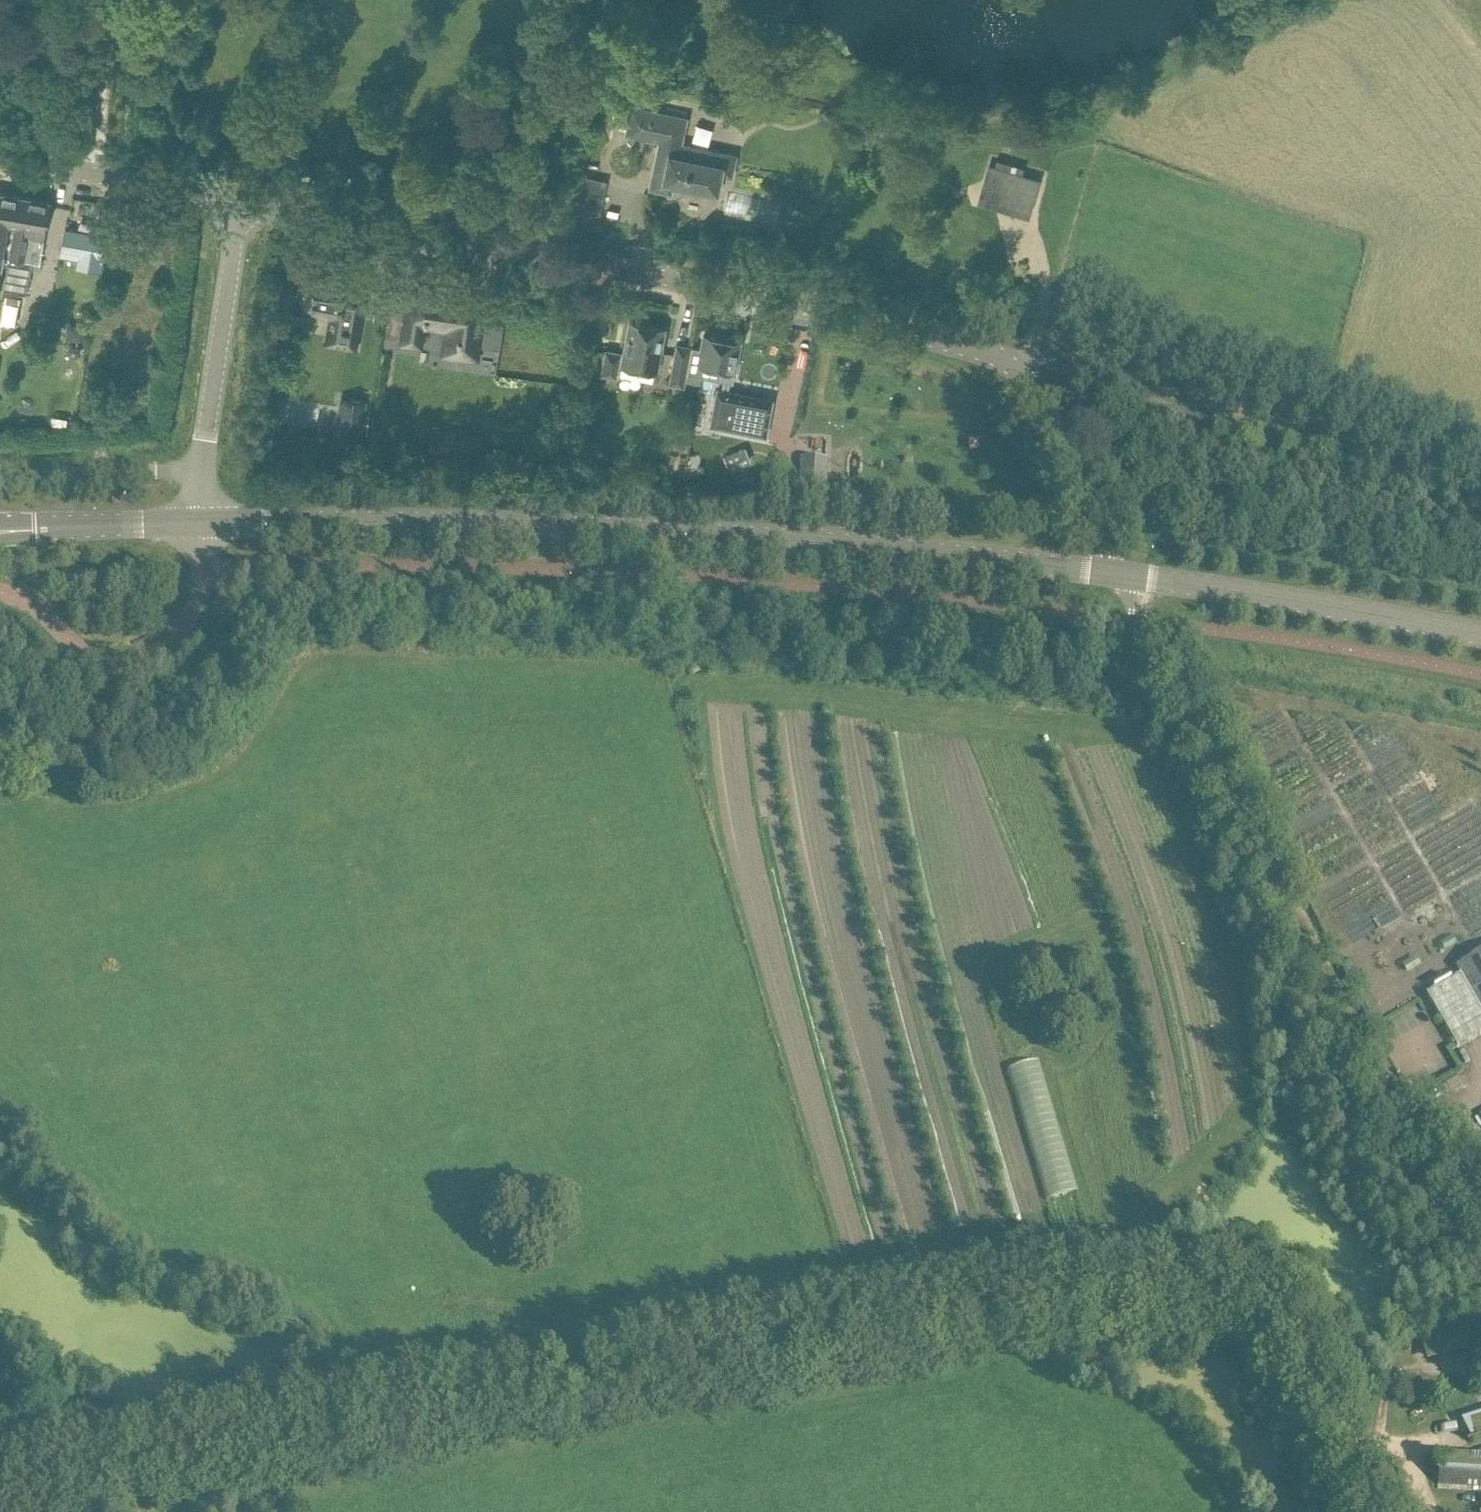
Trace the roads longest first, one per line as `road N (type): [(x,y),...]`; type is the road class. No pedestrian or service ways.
road 1 (track): [(0,1491),(884,1339),(1156,1302),(1237,1306),(1274,1322),(1299,1363),(1357,1511)]
road 2 (unclassified): [(1117,571),(1036,395),(996,357),(931,338),(277,213),(237,220)]
road 3 (secondary): [(1117,571),(615,526),(202,523)]
road 4 (unclassified): [(1480,1222),(1413,1146),(1339,1031),(1117,571)]
road 5 (secondary): [(1480,634),(1117,571)]
road 6 (unclassified): [(0,592),(43,613),(93,660),(132,664),(166,648),(197,602),(202,523)]
road 7 (unclassified): [(201,468),(237,220)]
road 8 (unclassified): [(237,220),(184,191),(0,159)]
road 9 (unclassified): [(201,468),(0,479)]
road 10 (secondary): [(35,528),(202,523)]

